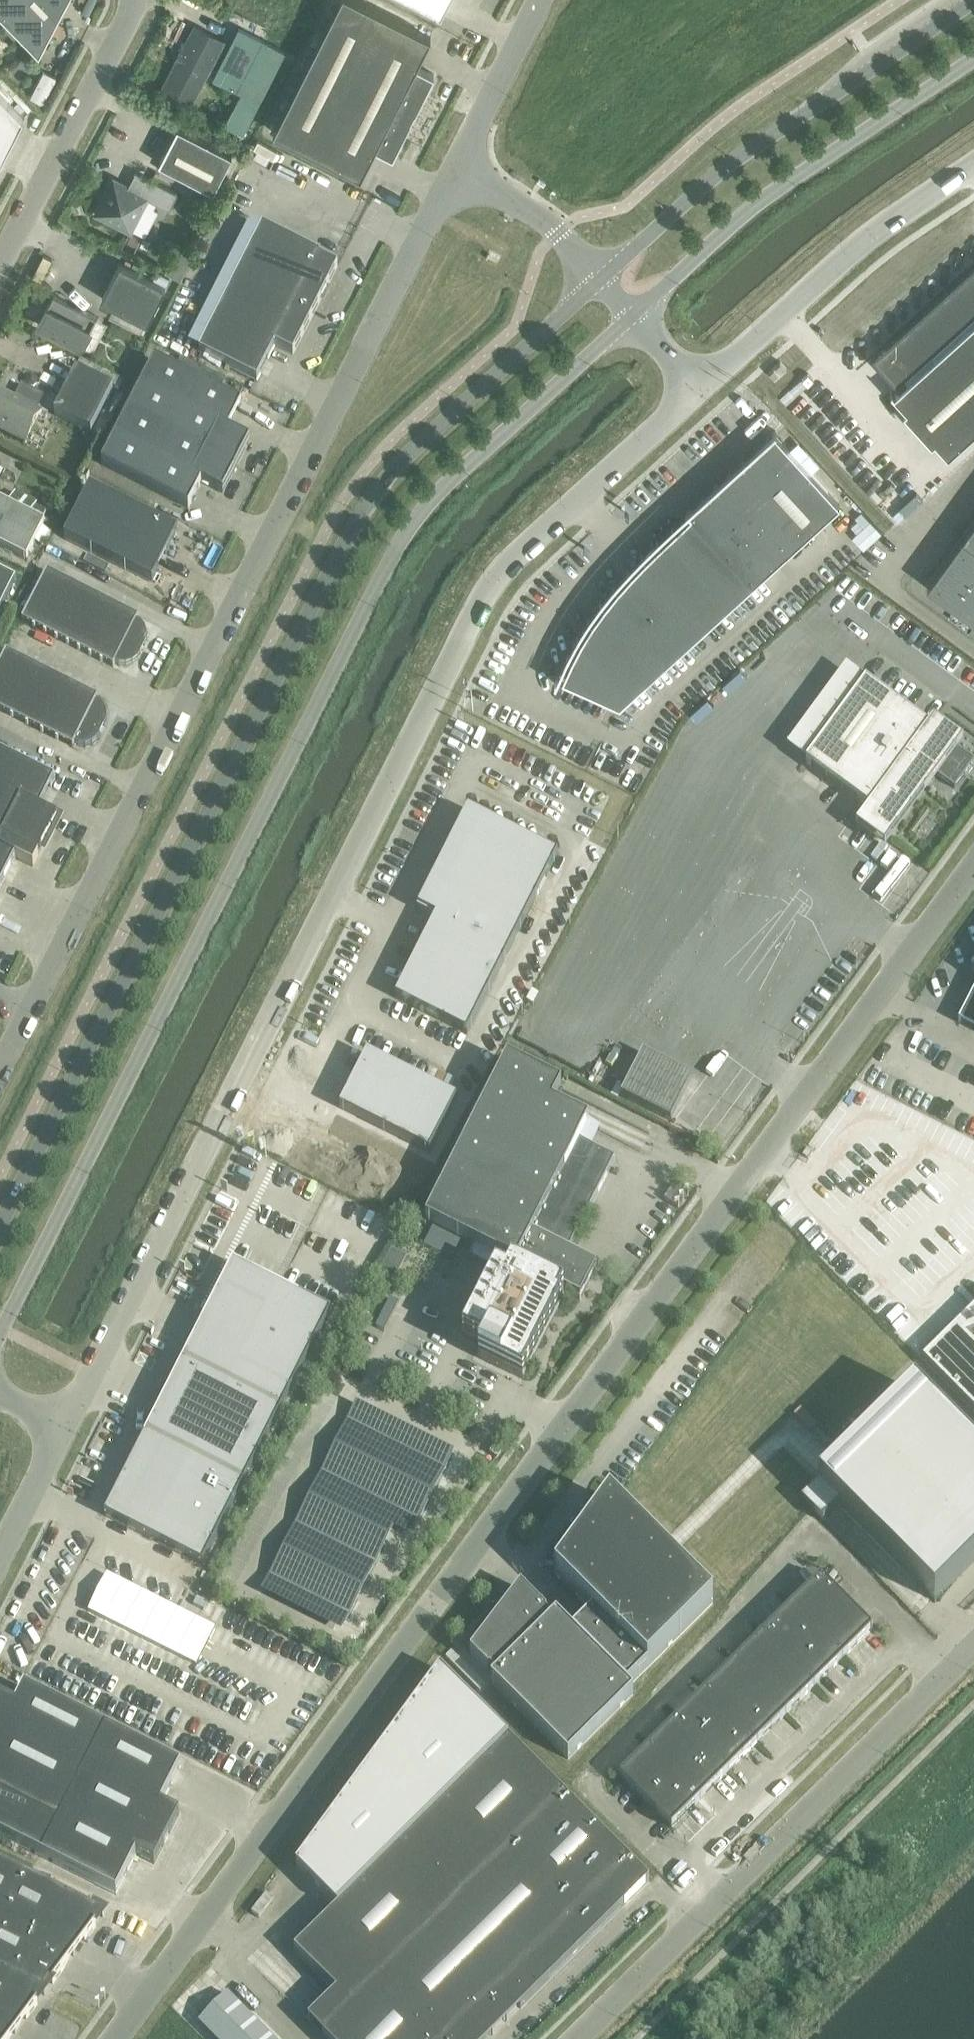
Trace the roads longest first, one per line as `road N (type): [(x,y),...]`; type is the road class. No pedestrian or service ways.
road 1 (unclassified): [(113,2038),(973,863)]
road 2 (unclassified): [(697,392),(519,553),(485,594),(63,1427)]
road 3 (tertiary): [(0,1328),(397,545),(440,490),(633,316)]
road 4 (tertiary): [(600,280),(405,457),(356,520),(0,1223)]
road 5 (unclassified): [(0,1069),(456,168)]
road 6 (unclassified): [(576,2038),(973,1644)]
road 7 (tertiary): [(973,1),(735,160),(600,280)]
road 8 (tertiary): [(633,316),(770,194),(973,58)]
road 9 (unclassified): [(973,165),(861,243),(697,392)]
road 10 (unclassified): [(0,267),(133,0)]
road 11 (unclassified): [(456,168),(540,0)]
road 12 (unclassified): [(600,280),(535,213),(456,168)]
road 13 (unclassified): [(63,1427),(0,1552)]

